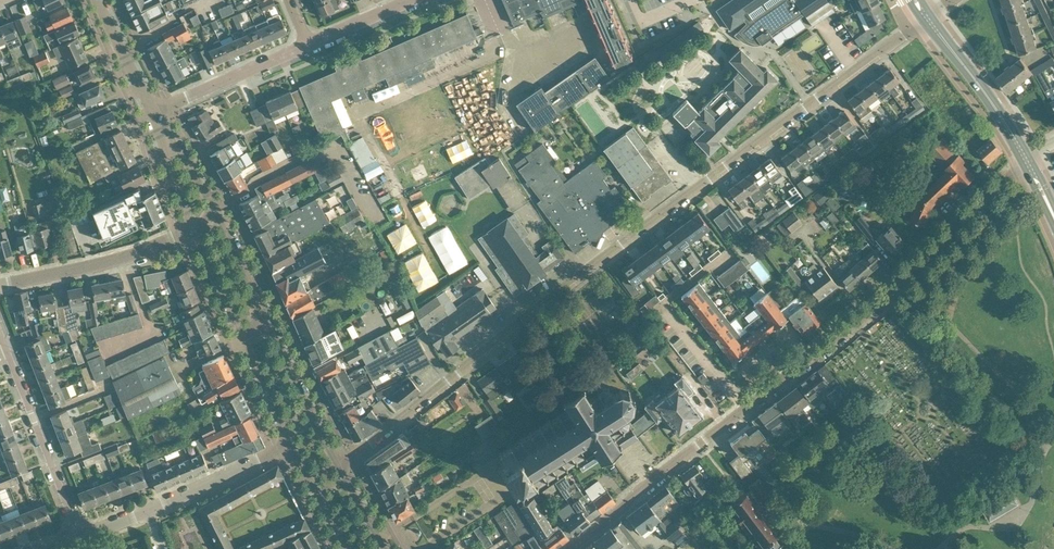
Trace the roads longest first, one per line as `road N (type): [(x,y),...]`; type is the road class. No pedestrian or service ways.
road 1 (residential): [(337,464),(927,17)]
road 2 (residential): [(1018,170),(876,307),(568,548)]
road 3 (unclassified): [(337,464),(212,206)]
road 4 (unclassified): [(196,232),(292,445)]
road 5 (residential): [(0,334),(80,537)]
road 6 (residential): [(0,287),(121,259),(196,232)]
road 7 (tertiary): [(1027,161),(927,17)]
road 8 (residential): [(307,46),(154,113)]
road 9 (residential): [(150,512),(292,445)]
road 10 (unclassified): [(154,113),(98,0)]

